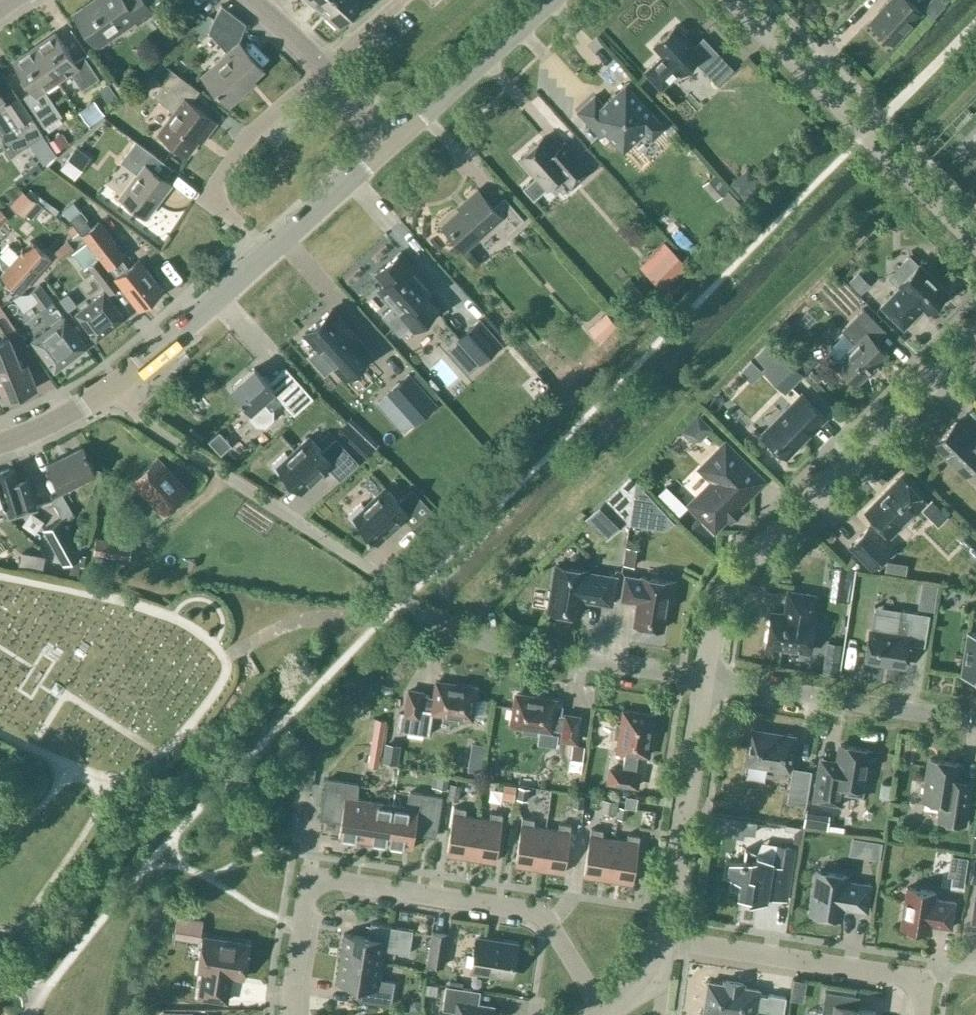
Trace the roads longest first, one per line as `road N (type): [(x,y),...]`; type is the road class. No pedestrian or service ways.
road 1 (residential): [(706,679),(495,645),(453,630),(145,426),(115,391)]
road 2 (residential): [(294,1014),(309,895),(334,880),(538,912),(608,1014)]
road 3 (residential): [(706,679),(714,624),(747,564),(975,331)]
road 4 (tertiary): [(115,391),(393,141)]
road 5 (unclassified): [(975,238),(737,0)]
road 6 (residential): [(921,1014),(927,981),(666,939)]
road 7 (residential): [(975,721),(706,679)]
road 8 (residential): [(666,939),(706,679)]
road 9 (tertiary): [(393,141),(546,0)]
road 10 (residential): [(234,219),(213,191),(246,143),(327,66)]
road 11 (tertiary): [(0,443),(115,391)]

